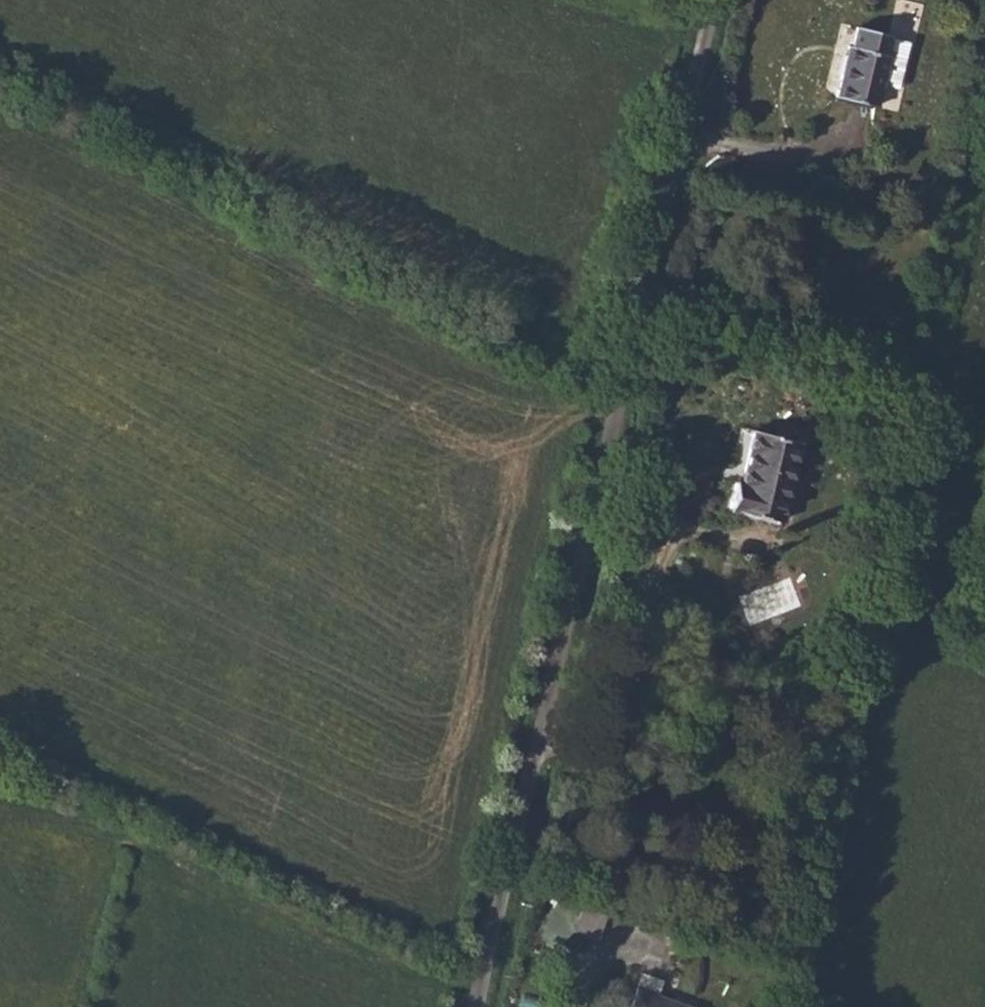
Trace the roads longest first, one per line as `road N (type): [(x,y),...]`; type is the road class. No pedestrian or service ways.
road 1 (unclassified): [(473,1006),(713,0)]

